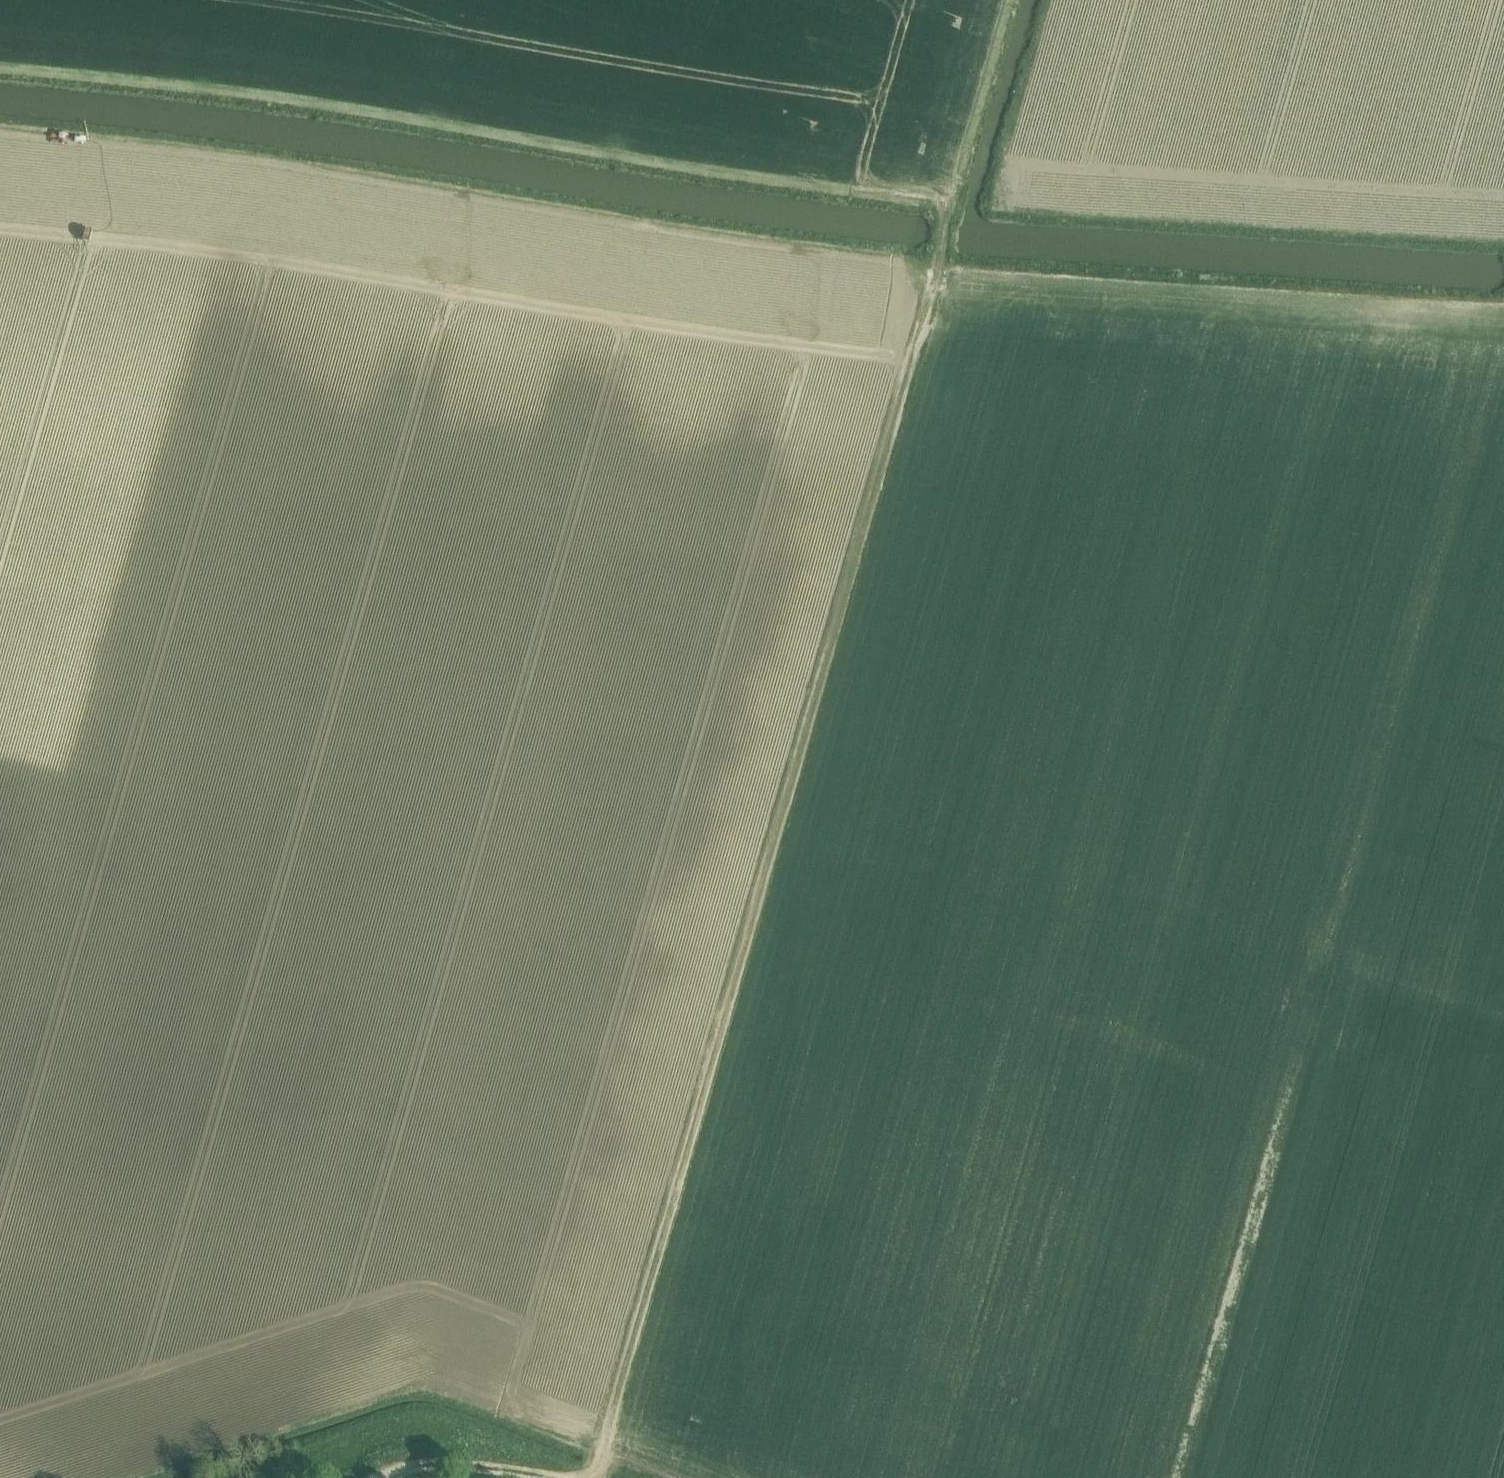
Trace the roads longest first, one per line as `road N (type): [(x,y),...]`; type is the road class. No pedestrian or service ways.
road 1 (track): [(589,1477),(931,283)]
road 2 (track): [(1177,1477),(1314,987)]
road 3 (track): [(548,1477),(407,1465),(389,1477)]

